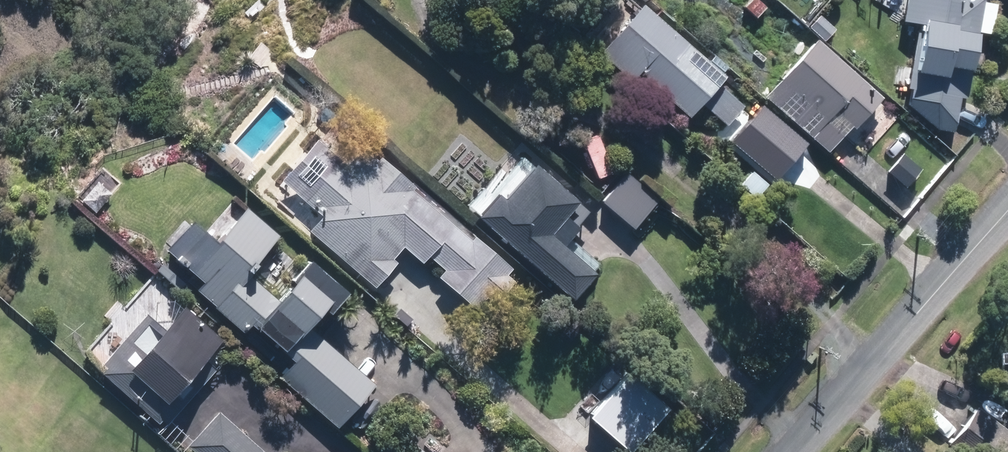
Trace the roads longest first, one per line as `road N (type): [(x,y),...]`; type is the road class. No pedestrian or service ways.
road 1 (residential): [(797,451),(1007,212)]

